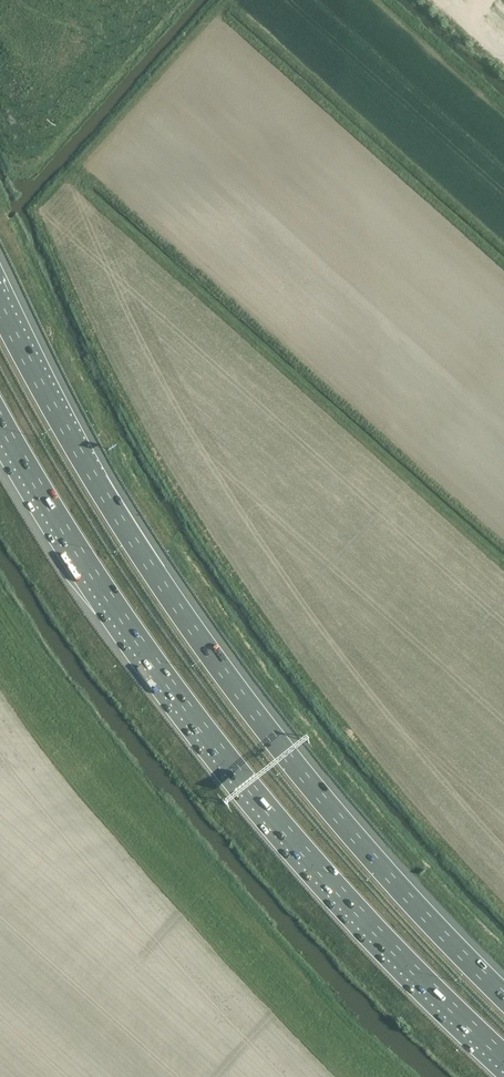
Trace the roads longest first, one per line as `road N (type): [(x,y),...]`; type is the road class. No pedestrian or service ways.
road 1 (motorway): [(503,995),(332,811),(225,675),(96,479),(0,307)]
road 2 (motorway): [(0,418),(185,705),(378,932),(503,1058)]

